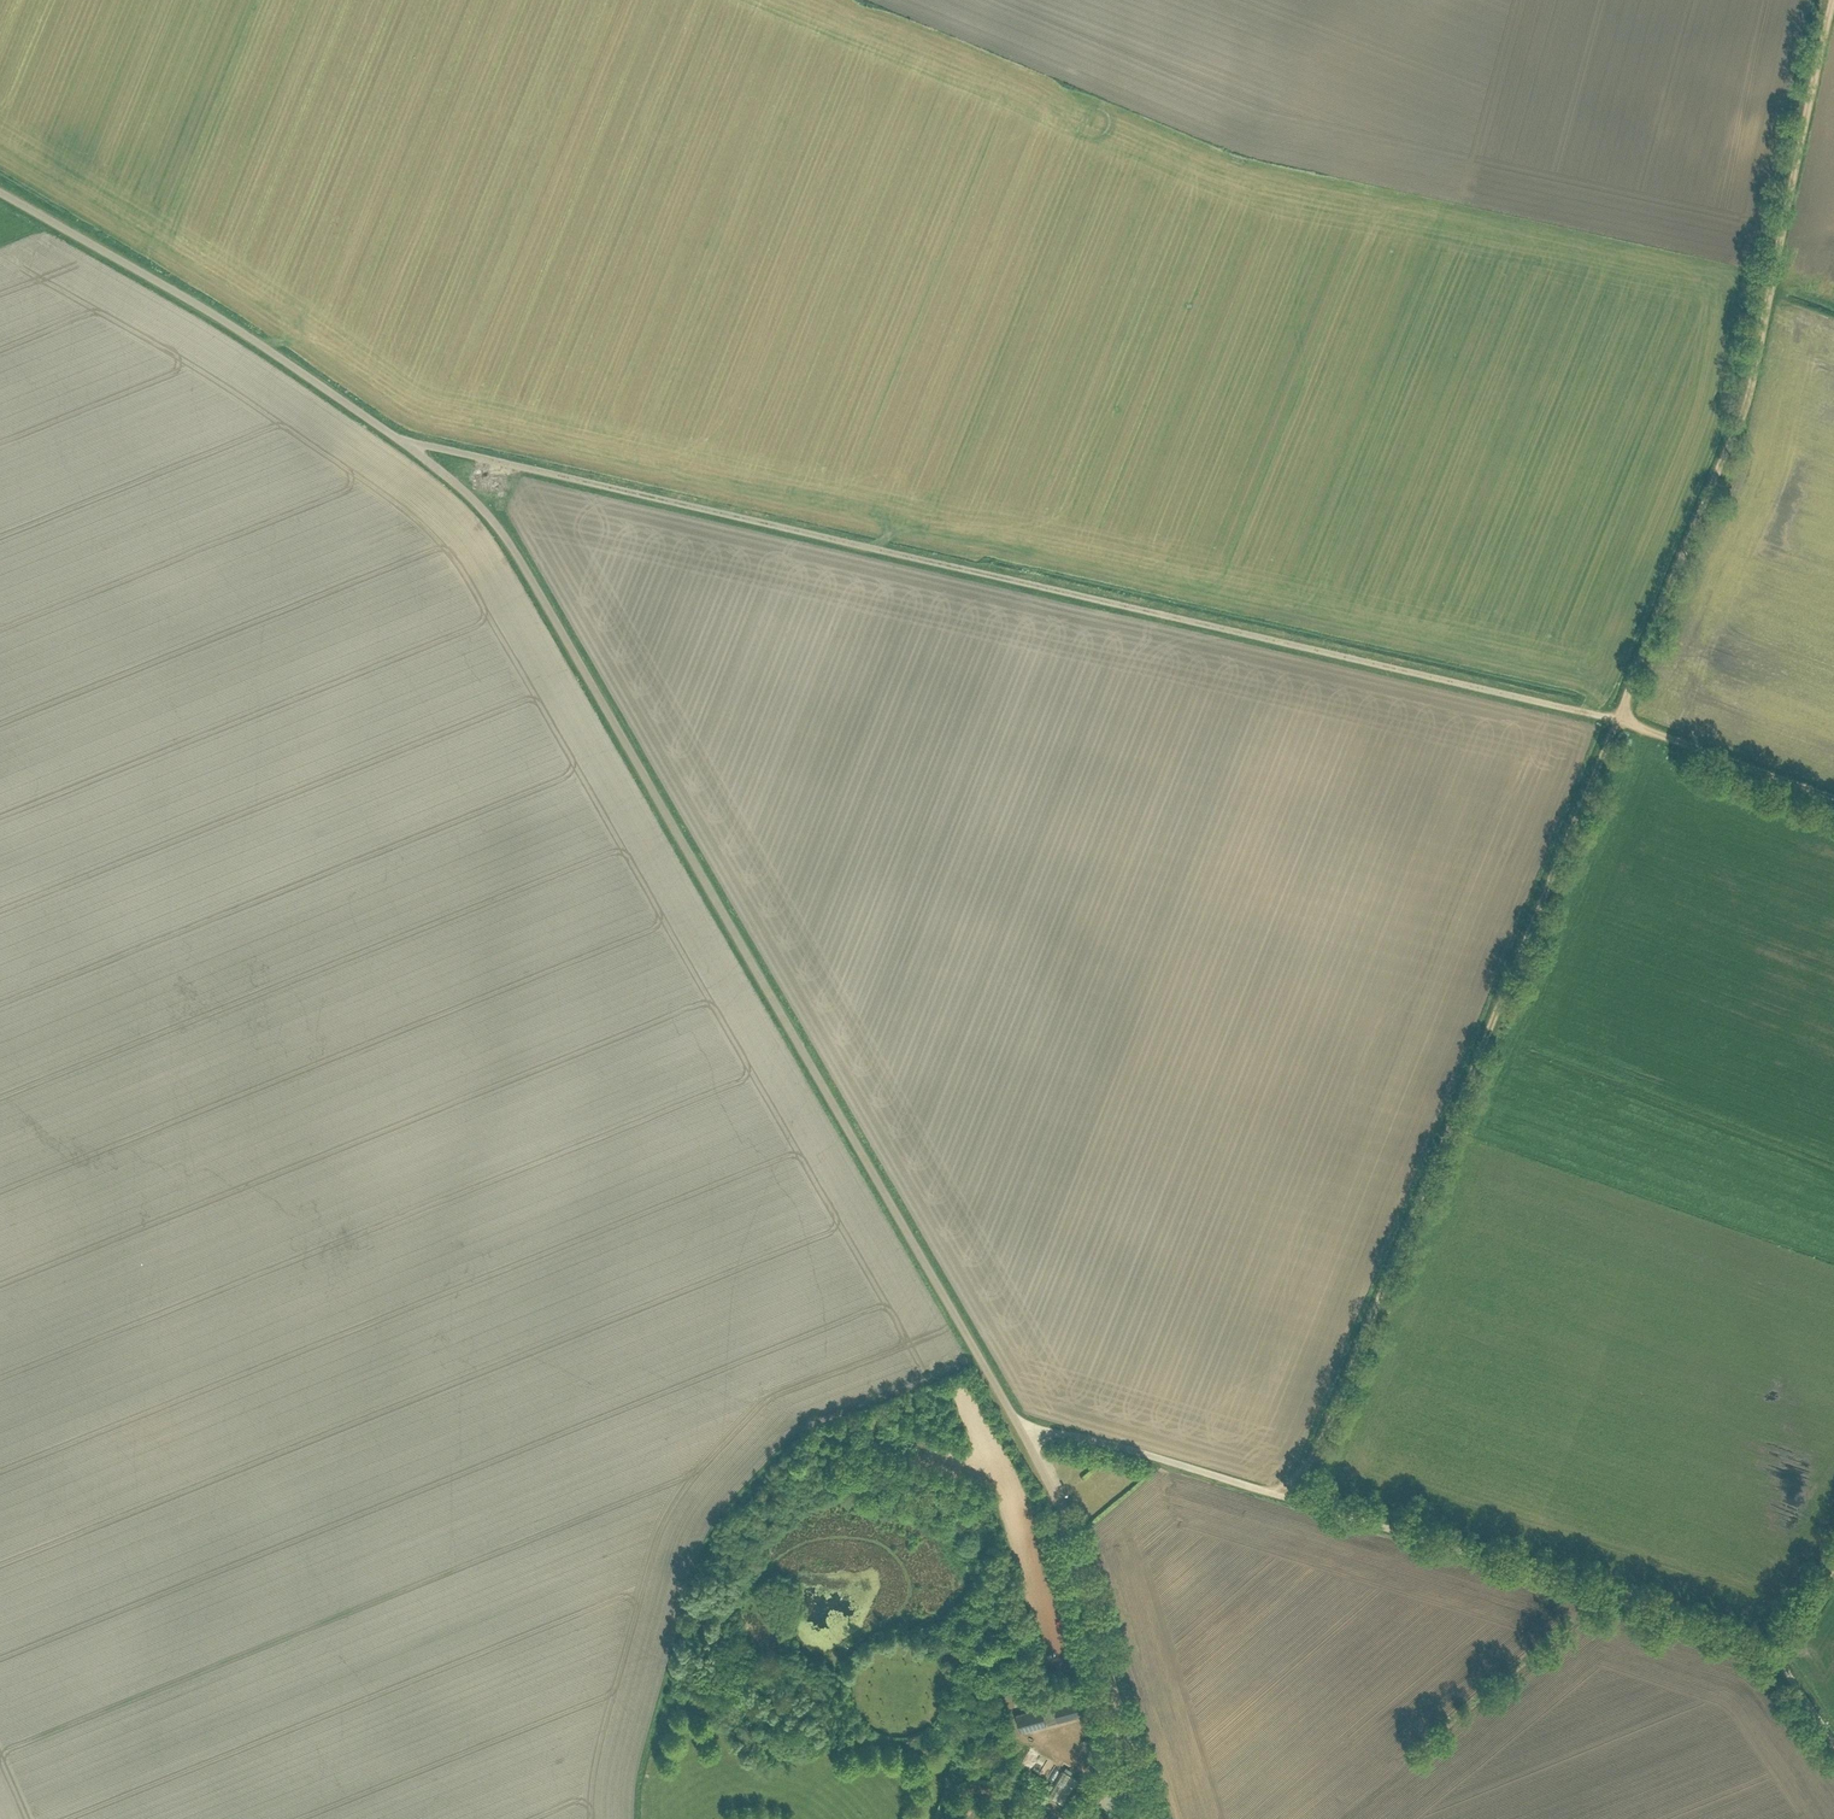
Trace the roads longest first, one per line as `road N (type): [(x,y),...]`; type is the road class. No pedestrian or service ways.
road 1 (track): [(1833,0),(1754,363),(1620,721),(1315,1463),(1275,1495)]
road 2 (unclassified): [(1151,1818),(1046,1465),(500,528),(402,440)]
road 3 (unclassified): [(1620,721),(402,440)]
road 4 (track): [(1783,1655),(1064,1433),(1027,1435)]
road 5 (unclassified): [(402,440),(248,335),(0,192)]
road 6 (track): [(1833,798),(1620,721)]

